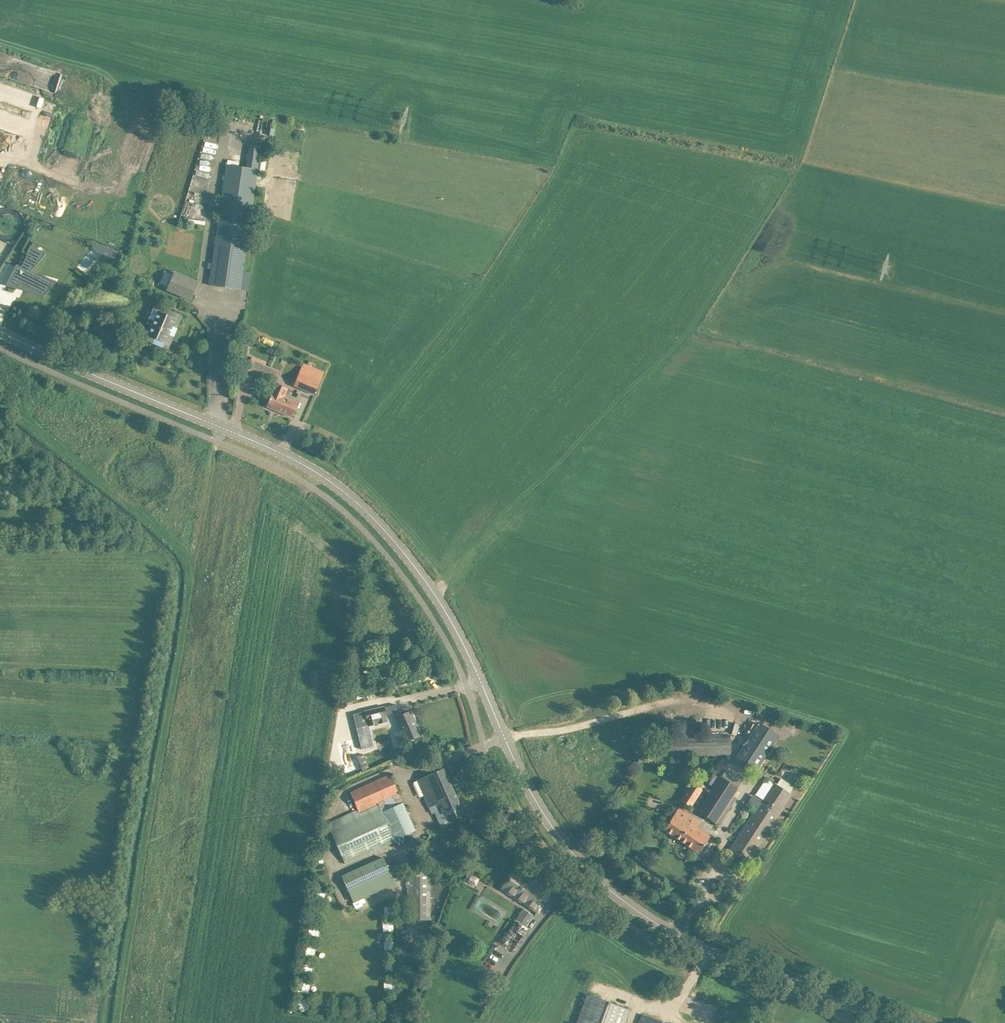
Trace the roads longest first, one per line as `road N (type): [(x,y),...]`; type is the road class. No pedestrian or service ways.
road 1 (tertiary): [(904,1022),(708,949),(624,901),(587,867),(527,785),(437,592),(353,498),(271,448),(0,332)]
road 2 (track): [(121,1022),(196,558),(0,408)]
road 3 (track): [(196,558),(222,427)]

